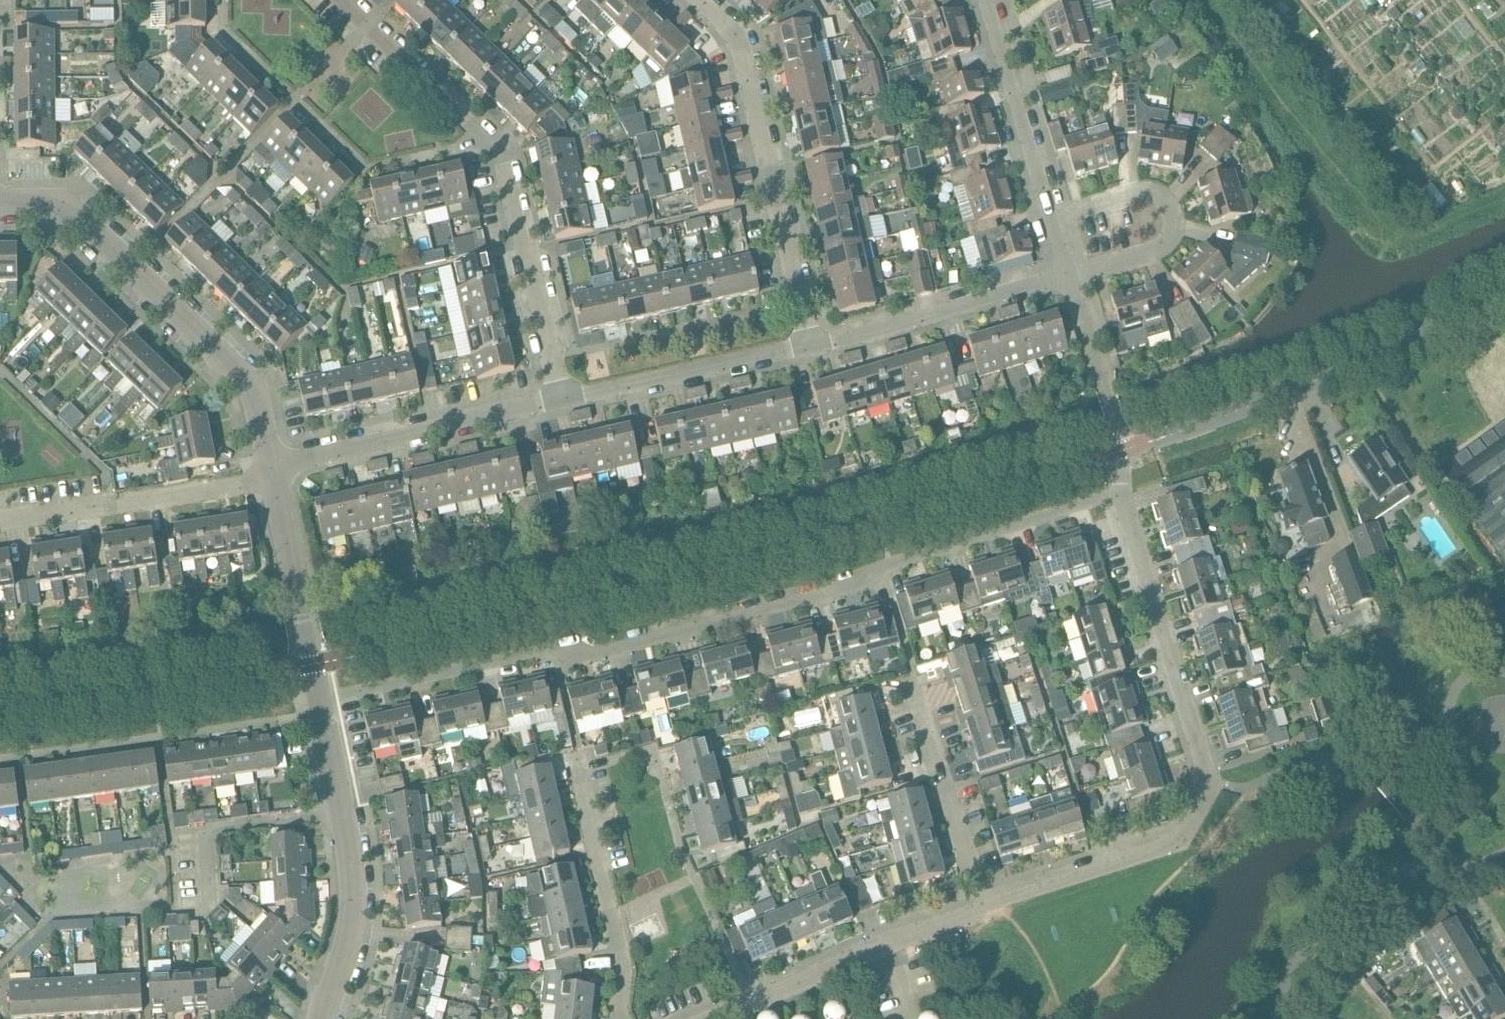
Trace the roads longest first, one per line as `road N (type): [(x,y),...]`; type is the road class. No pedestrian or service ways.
road 1 (residential): [(321,698),(553,650),(606,652),(885,580),(899,575),(895,563),(1120,492)]
road 2 (residential): [(984,903),(1180,842),(1213,780),(1120,492)]
road 3 (residential): [(348,0),(503,150),(565,398)]
road 4 (unclassified): [(276,474),(257,396),(69,203),(0,203)]
road 5 (residential): [(811,343),(741,48),(700,0)]
road 6 (unclassified): [(324,1018),(355,907),(321,698)]
road 7 (residential): [(276,474),(565,398)]
road 8 (residential): [(715,1018),(893,941),(975,915),(984,903)]
road 9 (residential): [(989,0),(1074,273)]
road 10 (residential): [(0,522),(276,474)]
road 11 (residential): [(621,1018),(623,963),(578,749)]
road 12 (residential): [(811,343),(1074,273)]
road 13 (residential): [(565,398),(811,343)]
road 14 (unclassified): [(1271,398),(1504,302)]
road 15 (residential): [(984,903),(914,678)]
road 16 (unclassified): [(321,698),(276,474)]

